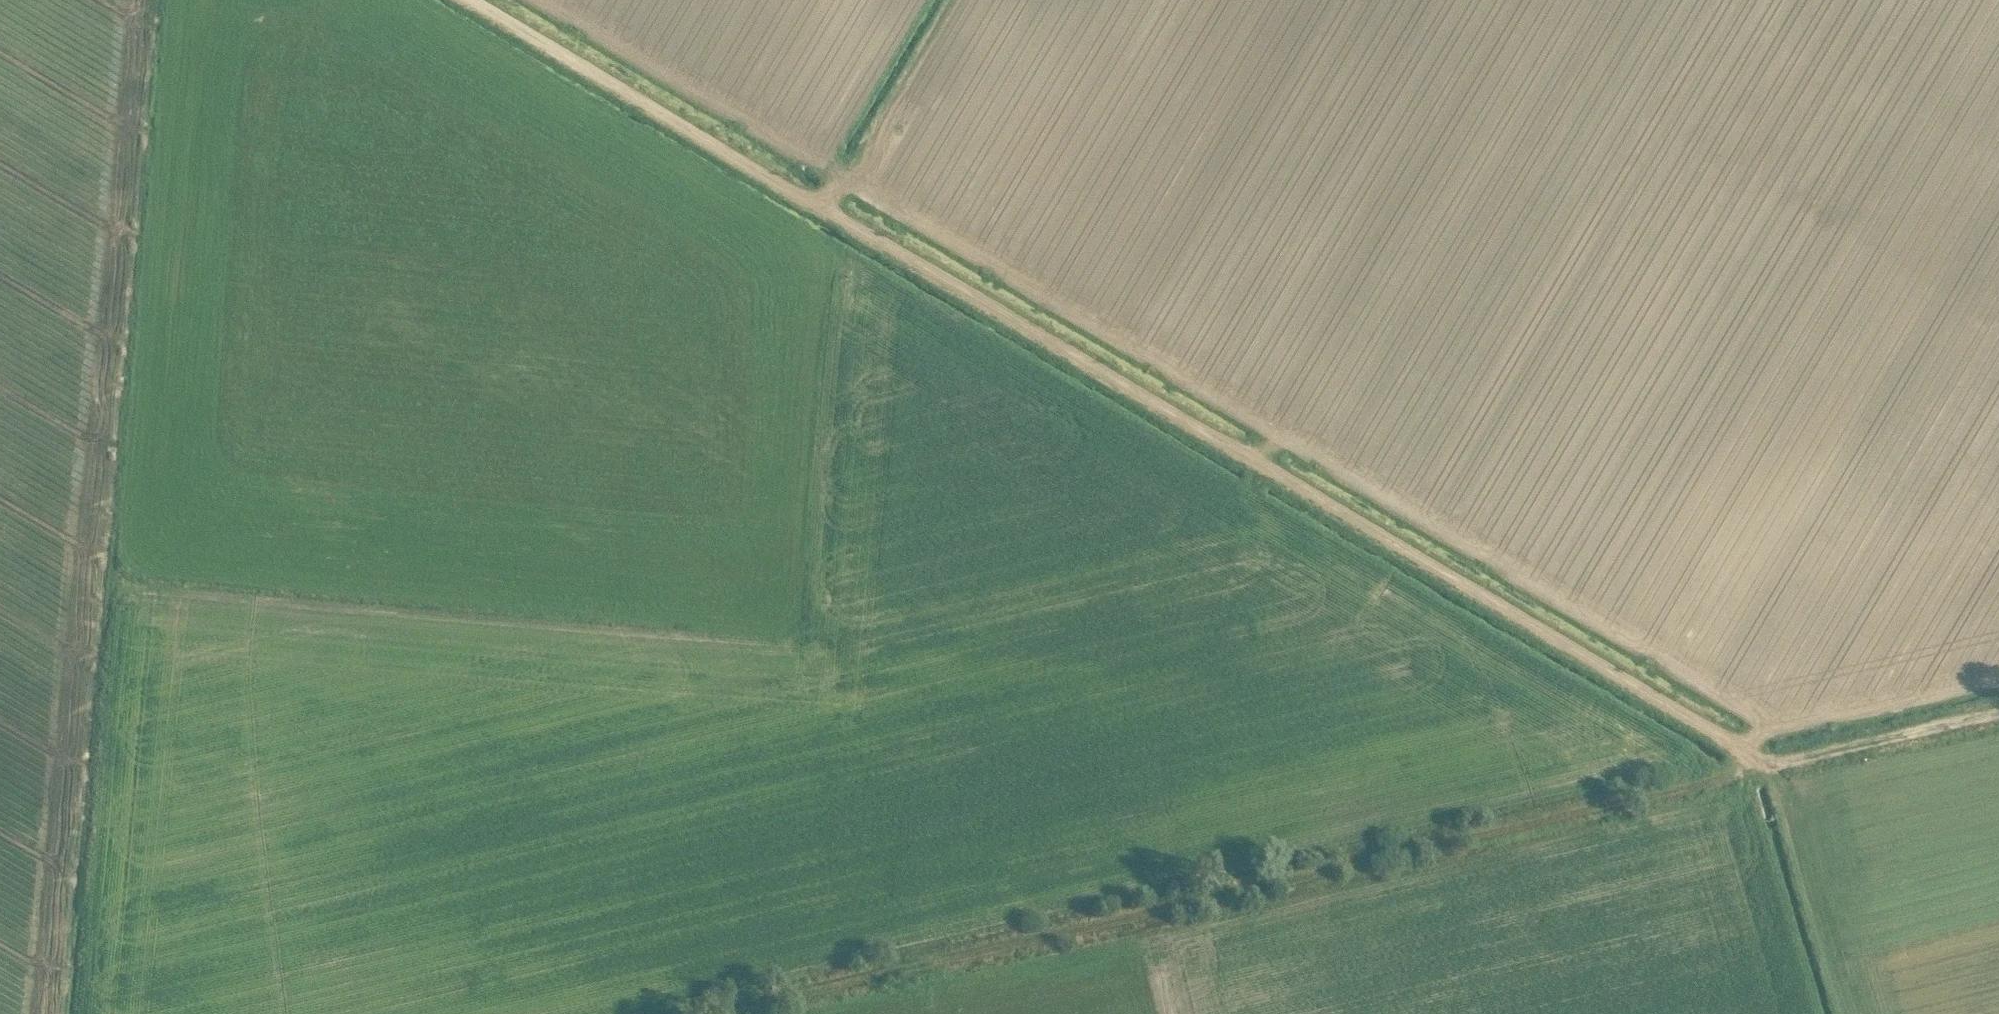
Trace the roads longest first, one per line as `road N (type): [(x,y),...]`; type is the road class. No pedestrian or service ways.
road 1 (track): [(1998,712),(1789,760),(1748,758),(475,0)]

